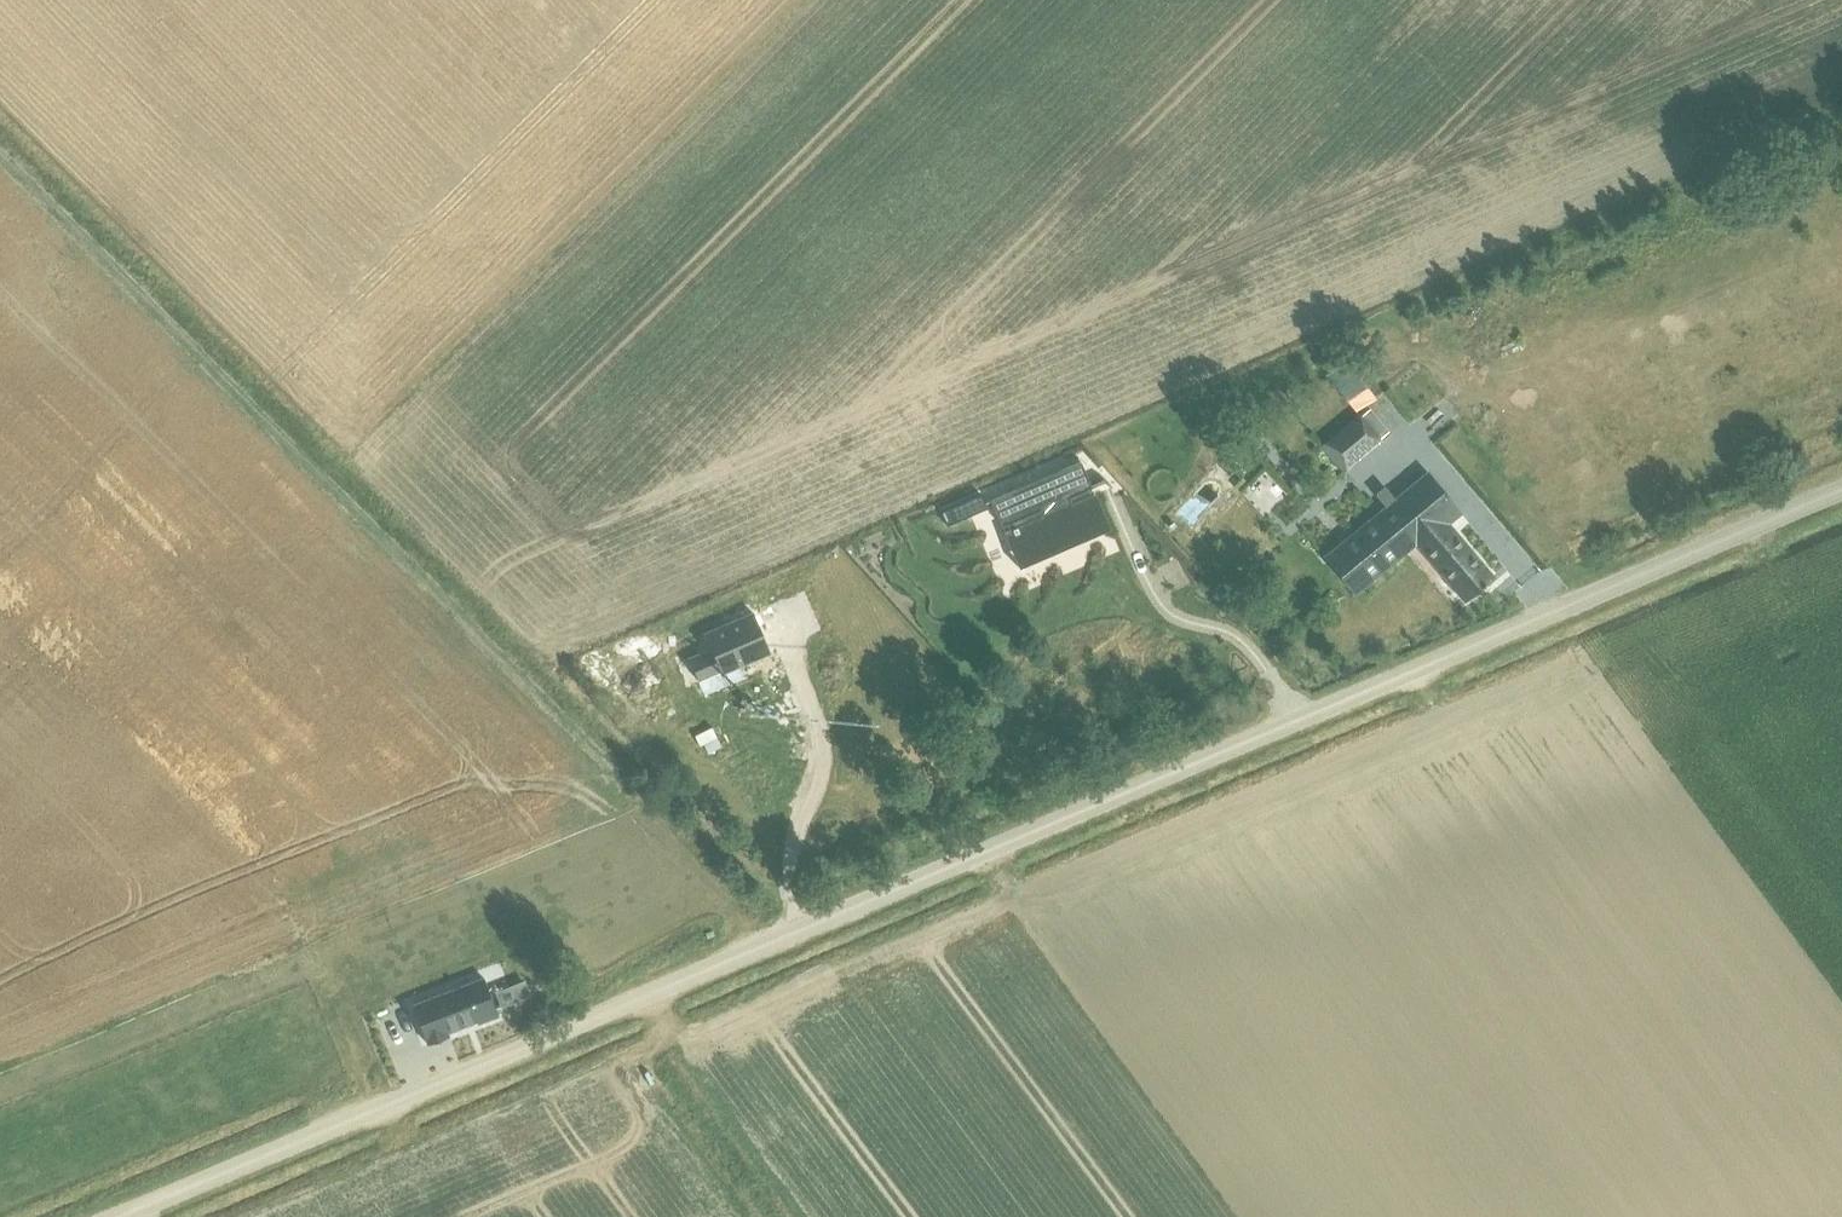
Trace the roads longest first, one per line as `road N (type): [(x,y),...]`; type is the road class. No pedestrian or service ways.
road 1 (unclassified): [(120,1216),(1841,488)]

